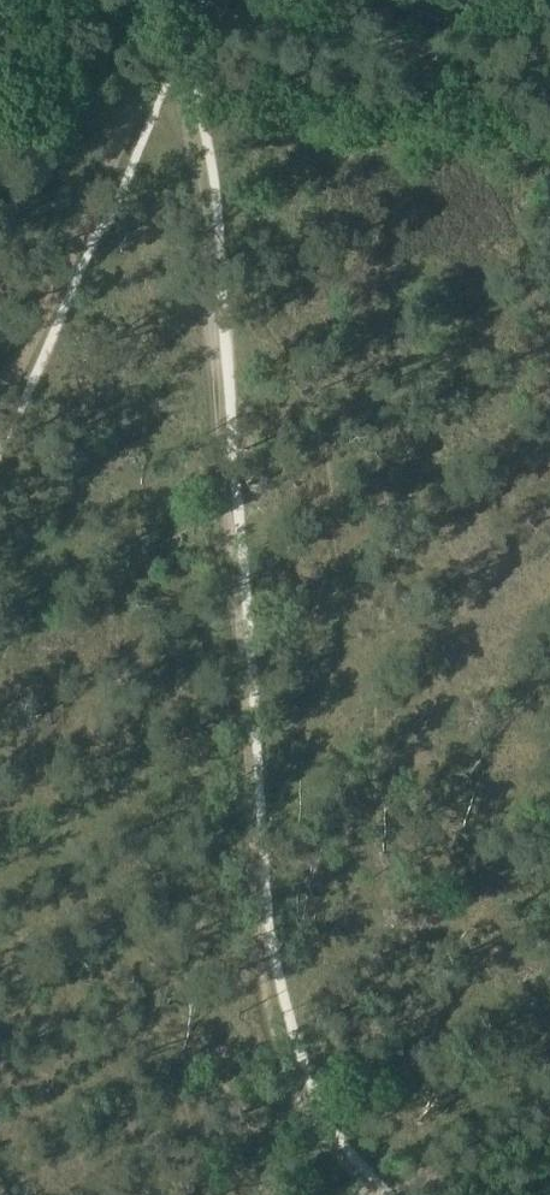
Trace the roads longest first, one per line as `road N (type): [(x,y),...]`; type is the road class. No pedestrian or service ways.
road 1 (unclassified): [(549,52),(78,0)]

